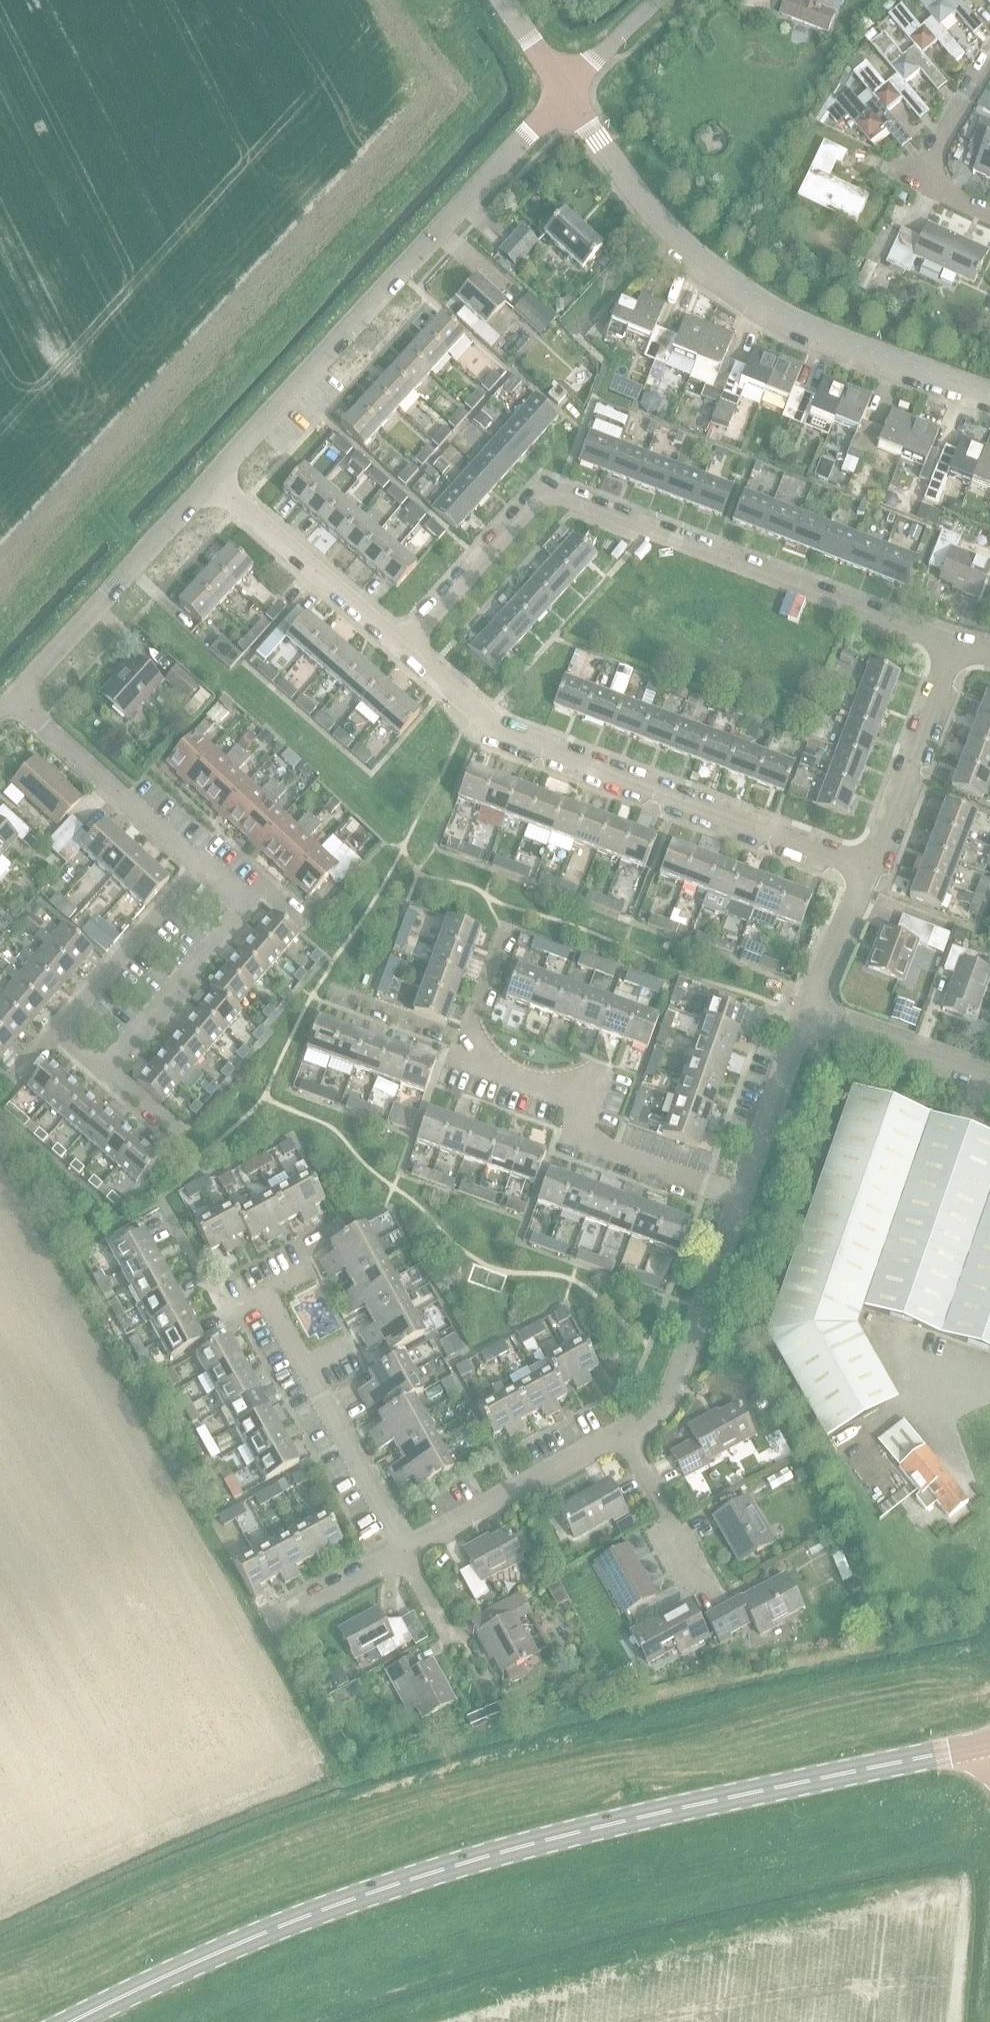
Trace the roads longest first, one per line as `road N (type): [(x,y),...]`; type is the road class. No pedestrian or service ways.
road 1 (secondary): [(68,2021),(340,1902),(476,1858),(989,1743)]
road 2 (residential): [(403,645),(538,498),(551,492),(952,641)]
road 3 (residential): [(989,398),(836,345),(755,298),(647,213),(565,95)]
road 4 (residential): [(211,479),(565,95)]
road 5 (residential): [(868,868),(507,733),(403,645)]
road 6 (residential): [(13,695),(211,479)]
road 7 (residential): [(623,1433),(649,1414),(676,1373),(738,1200)]
road 8 (residential): [(206,863),(13,695)]
road 9 (residential): [(403,645),(211,479)]
road 10 (residential): [(401,1551),(623,1433)]
road 11 (residential): [(952,641),(868,868)]
road 12 (residential): [(106,1067),(240,907),(241,895)]
road 13 (residential): [(61,1028),(206,863)]
road 14 (residential): [(401,1551),(305,1364)]
road 15 (residential): [(738,1200),(604,1149),(582,1129),(582,1098)]
road 16 (residential): [(738,1200),(808,1013)]
road 17 (residential): [(989,211),(946,191),(932,164),(989,60)]
road 18 (residential): [(989,1073),(808,1013)]
road 19 (residential): [(700,1583),(623,1433)]
road 20 (residential): [(265,1291),(230,1310),(218,1306),(164,1208)]
road 21 (residential): [(808,1013),(868,868)]
road 22 (residential): [(267,1624),(401,1551)]
road 23 (residential): [(582,1098),(476,1059),(462,1039)]
road 24 (residential): [(462,1039),(334,993)]
road 25 (residential): [(565,95),(657,0)]

